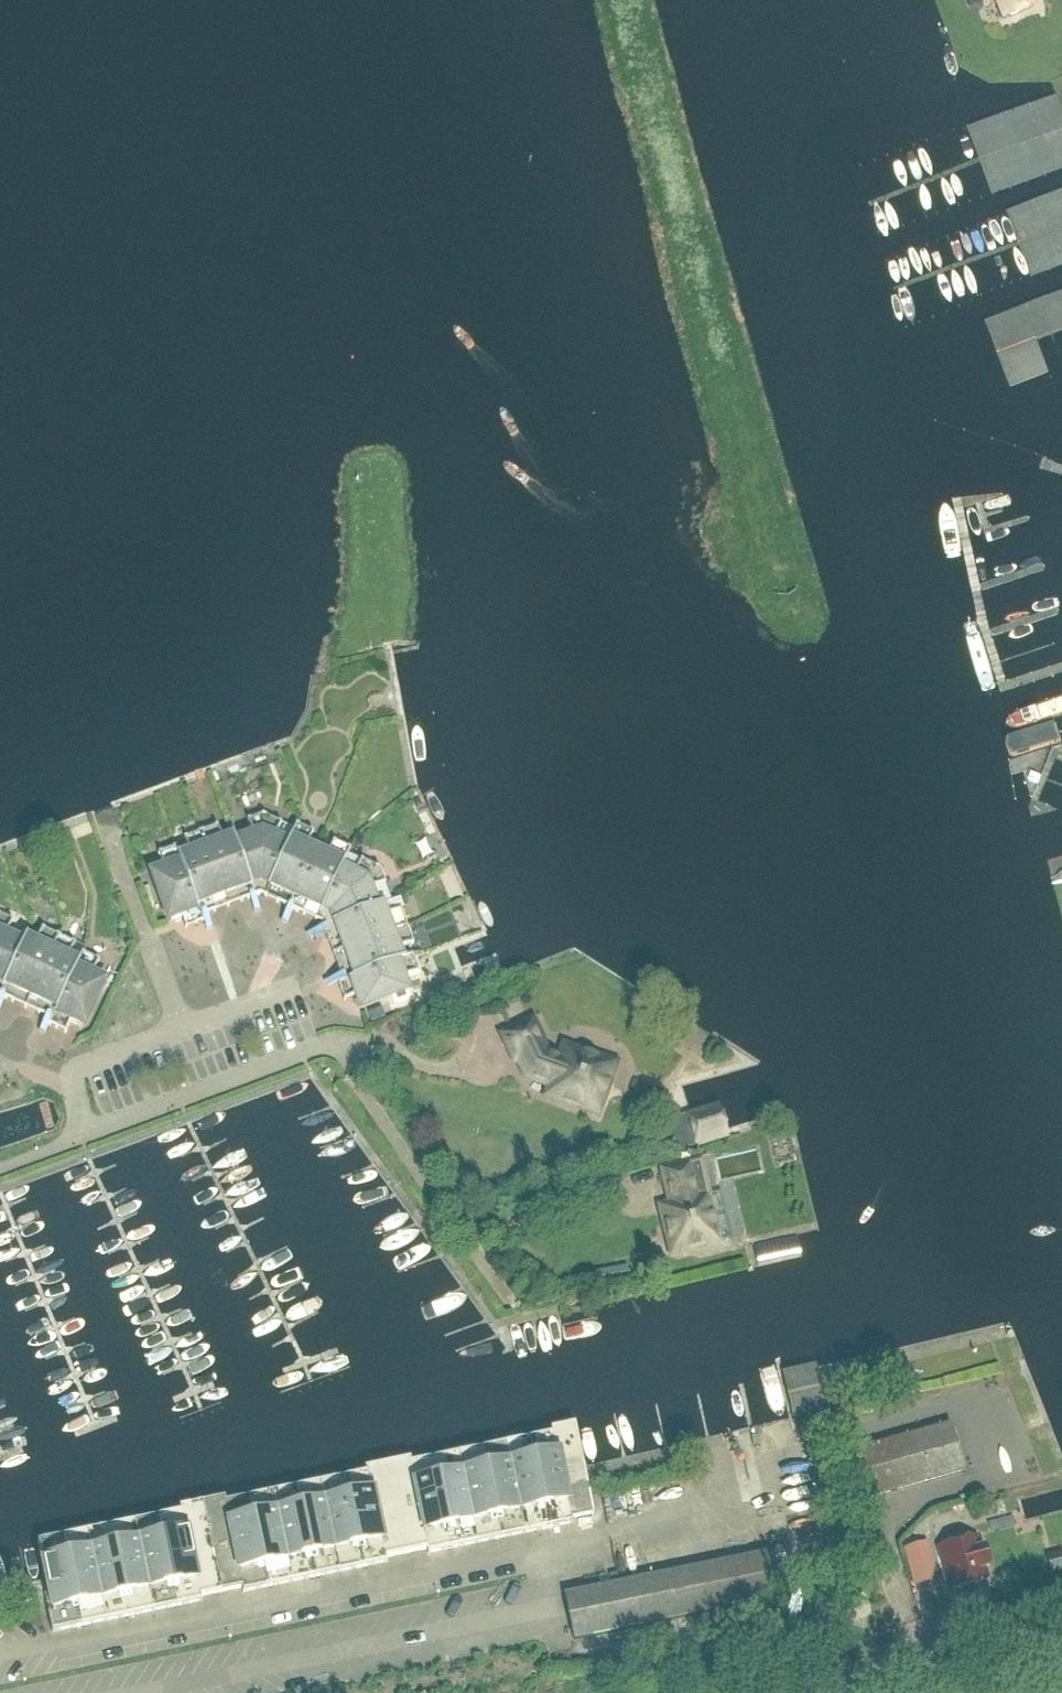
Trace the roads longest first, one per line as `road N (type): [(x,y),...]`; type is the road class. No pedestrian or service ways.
road 1 (unclassified): [(334,1042),(86,1135)]
road 2 (unclassified): [(1054,1607),(893,1656),(825,1692)]
road 3 (residential): [(180,1029),(101,808)]
road 4 (residential): [(86,1135),(71,1087),(80,1067),(180,1029)]
road 5 (residential): [(180,1029),(296,989)]

